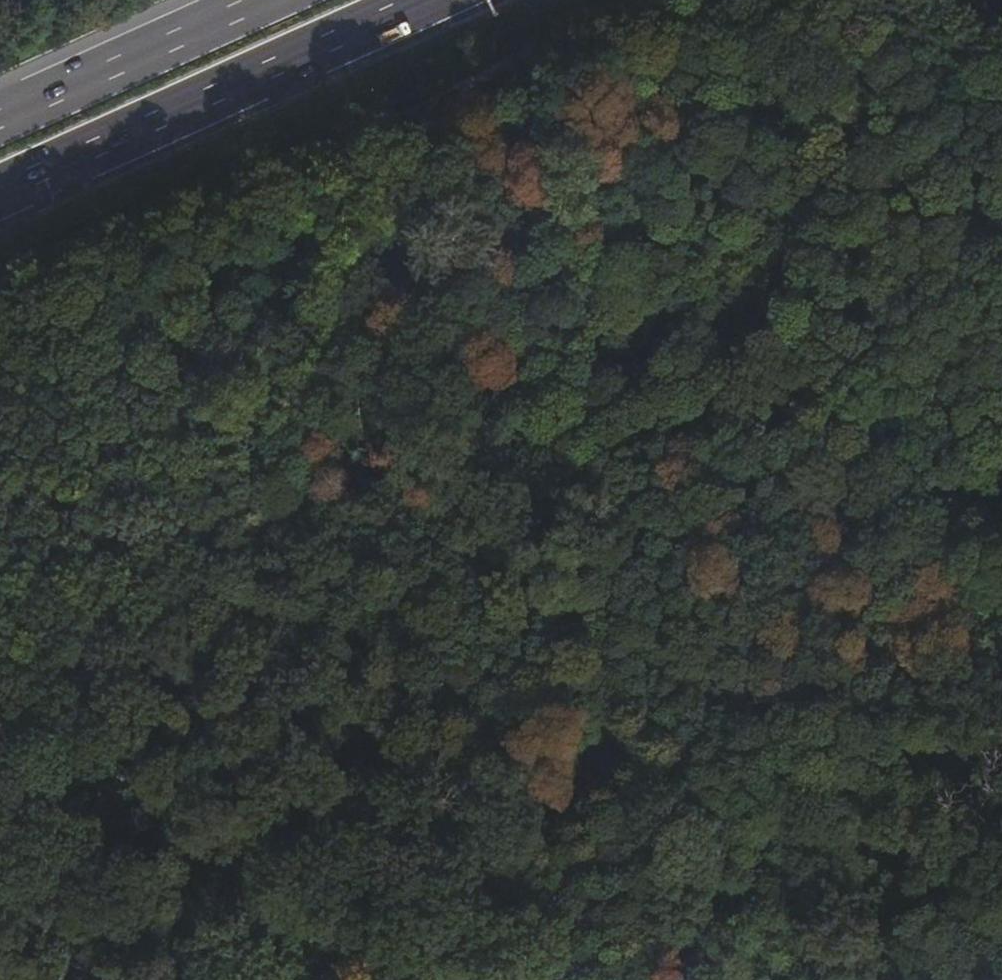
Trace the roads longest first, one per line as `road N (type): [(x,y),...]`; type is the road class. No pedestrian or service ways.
road 1 (track): [(496,75),(374,266),(252,506),(145,667),(0,827)]
road 2 (track): [(0,289),(496,75),(648,0)]
road 3 (motorway): [(0,193),(431,0)]
road 4 (motorway): [(269,0),(0,122)]

